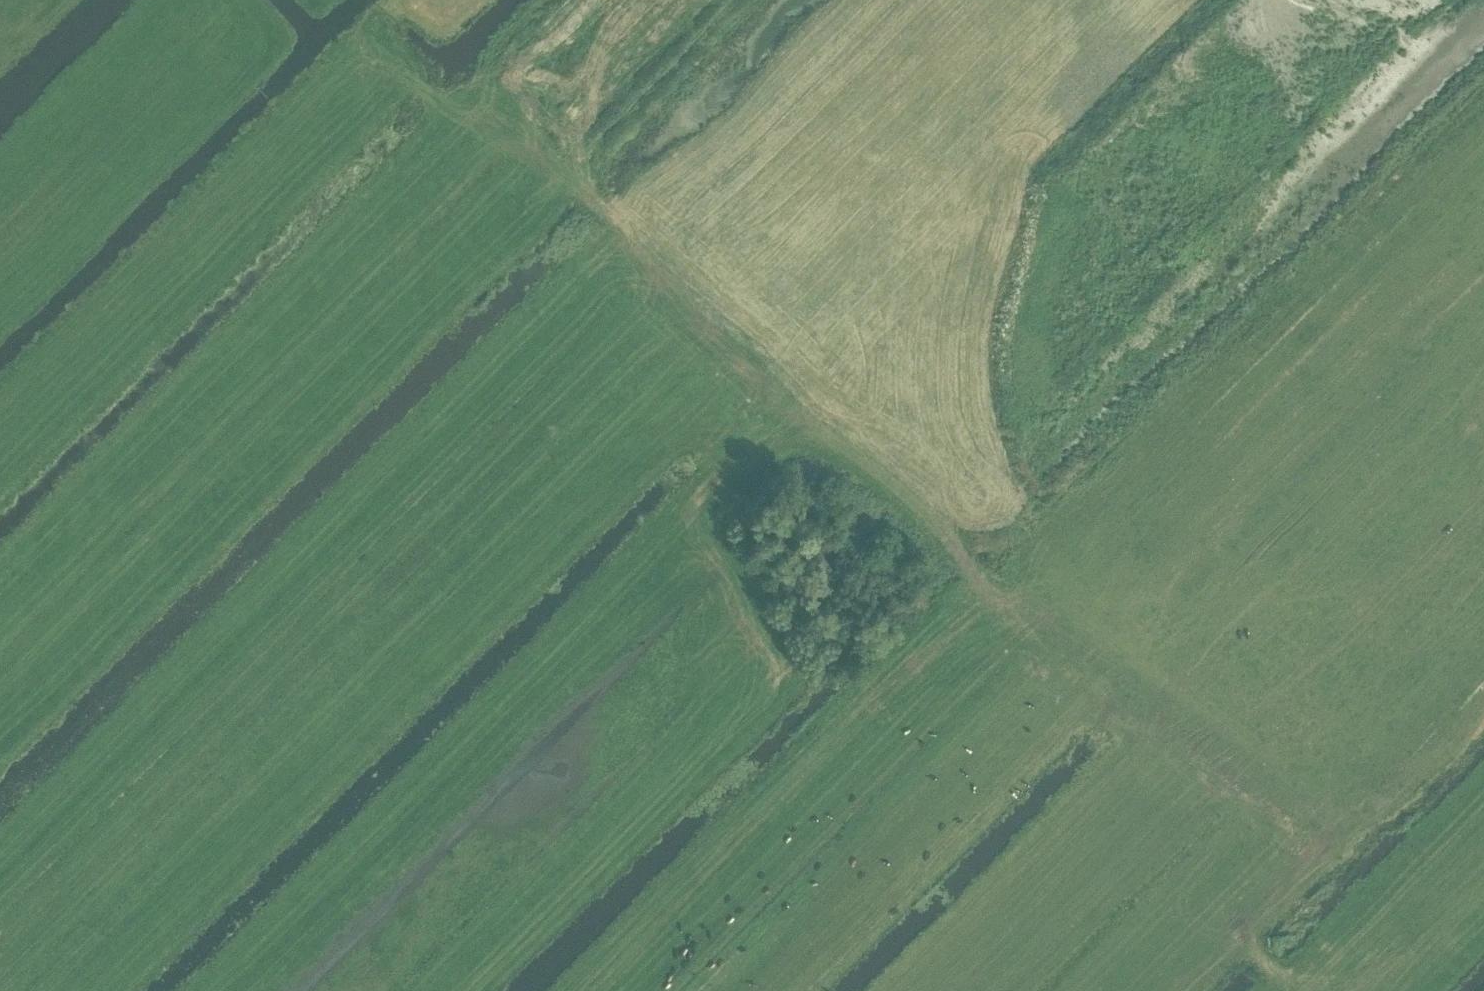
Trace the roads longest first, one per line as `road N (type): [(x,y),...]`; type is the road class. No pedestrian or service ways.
road 1 (track): [(1290,990),(1261,960),(1255,924),(1330,854),(1291,855),(1262,841),(1212,785),(1040,643)]
road 2 (track): [(1330,854),(1483,699)]

